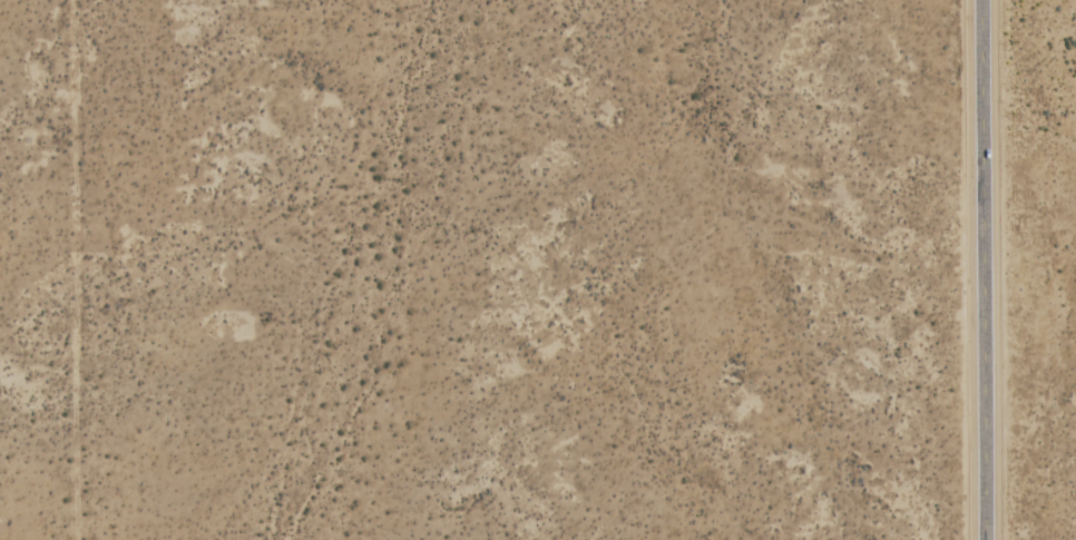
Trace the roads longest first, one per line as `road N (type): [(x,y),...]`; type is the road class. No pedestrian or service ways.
road 1 (tertiary): [(991,0),(995,539)]

